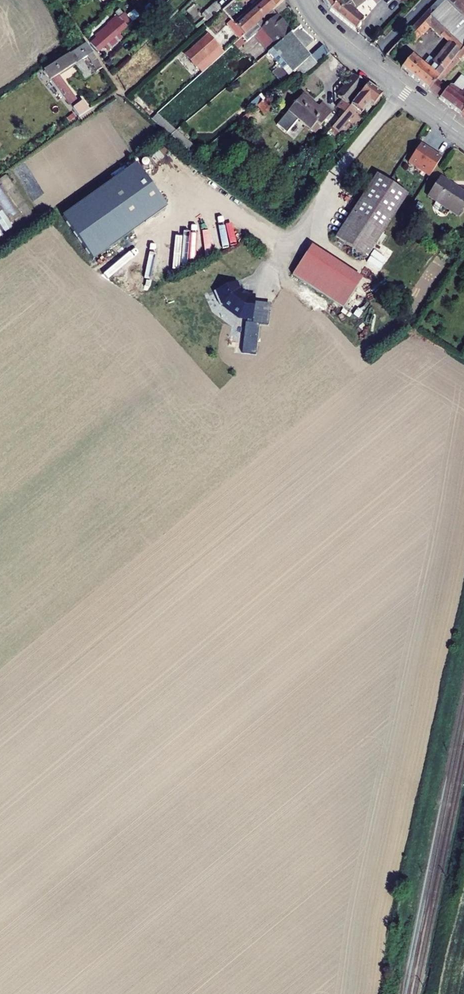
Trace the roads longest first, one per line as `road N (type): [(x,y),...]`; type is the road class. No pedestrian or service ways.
road 1 (track): [(280,254),(400,91)]
road 2 (tertiary): [(365,65),(463,137)]

